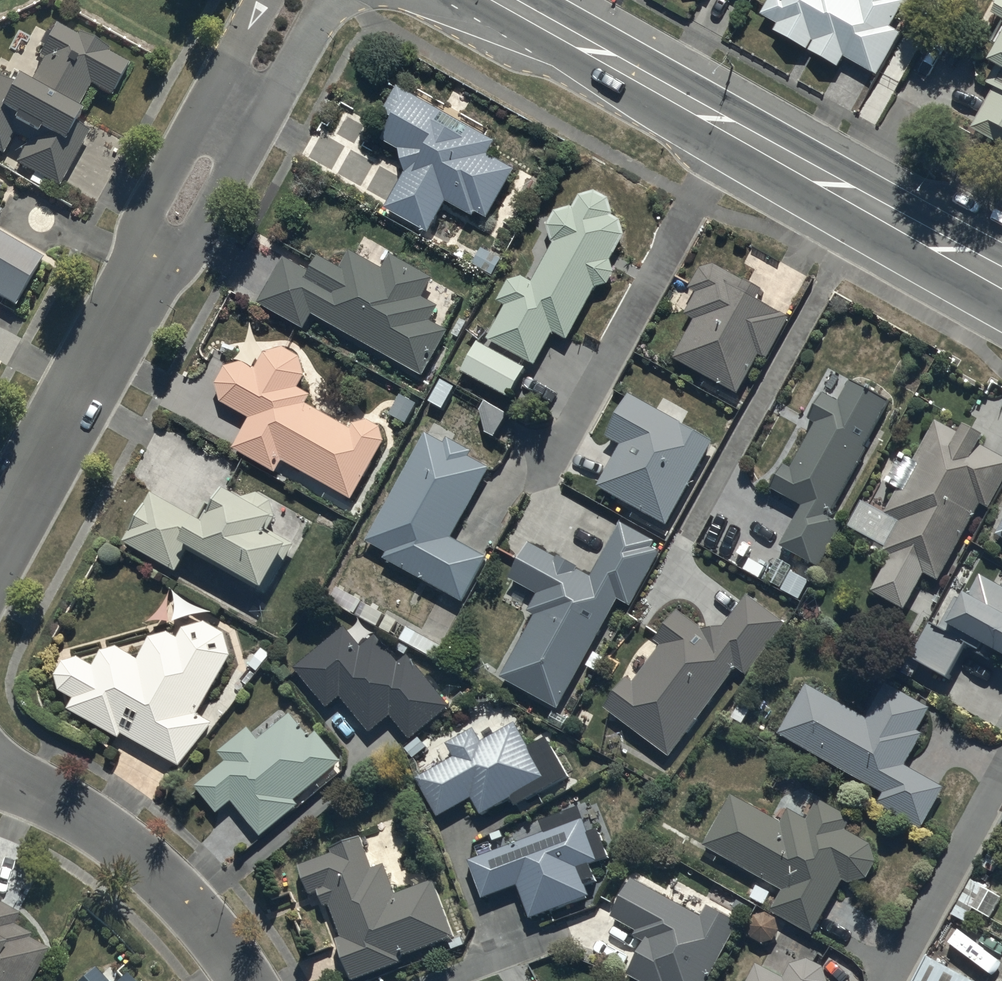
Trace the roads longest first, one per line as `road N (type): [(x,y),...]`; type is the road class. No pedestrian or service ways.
road 1 (secondary): [(1001,312),(876,240),(533,16)]
road 2 (secondary): [(533,16),(1001,255)]
road 3 (residential): [(0,767),(126,844),(191,907),(246,980)]
road 4 (residential): [(146,271),(0,539)]
road 5 (residential): [(906,956),(1001,782)]
road 6 (residential): [(217,110),(194,132),(143,220),(146,271)]
road 7 (residential): [(146,271),(195,237),(238,161),(247,126)]
road 8 (residential): [(247,126),(271,102),(326,0)]
road 9 (residential): [(266,0),(218,87),(217,110)]

